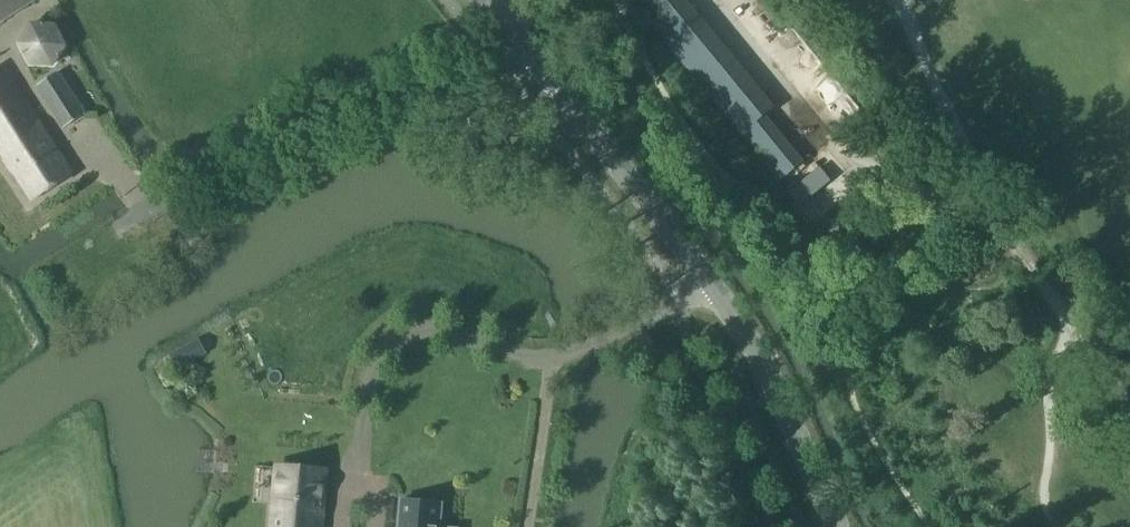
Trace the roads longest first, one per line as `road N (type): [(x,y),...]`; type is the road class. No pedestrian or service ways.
road 1 (tertiary): [(712,285),(483,0)]
road 2 (tertiary): [(836,526),(777,388),(712,285)]

